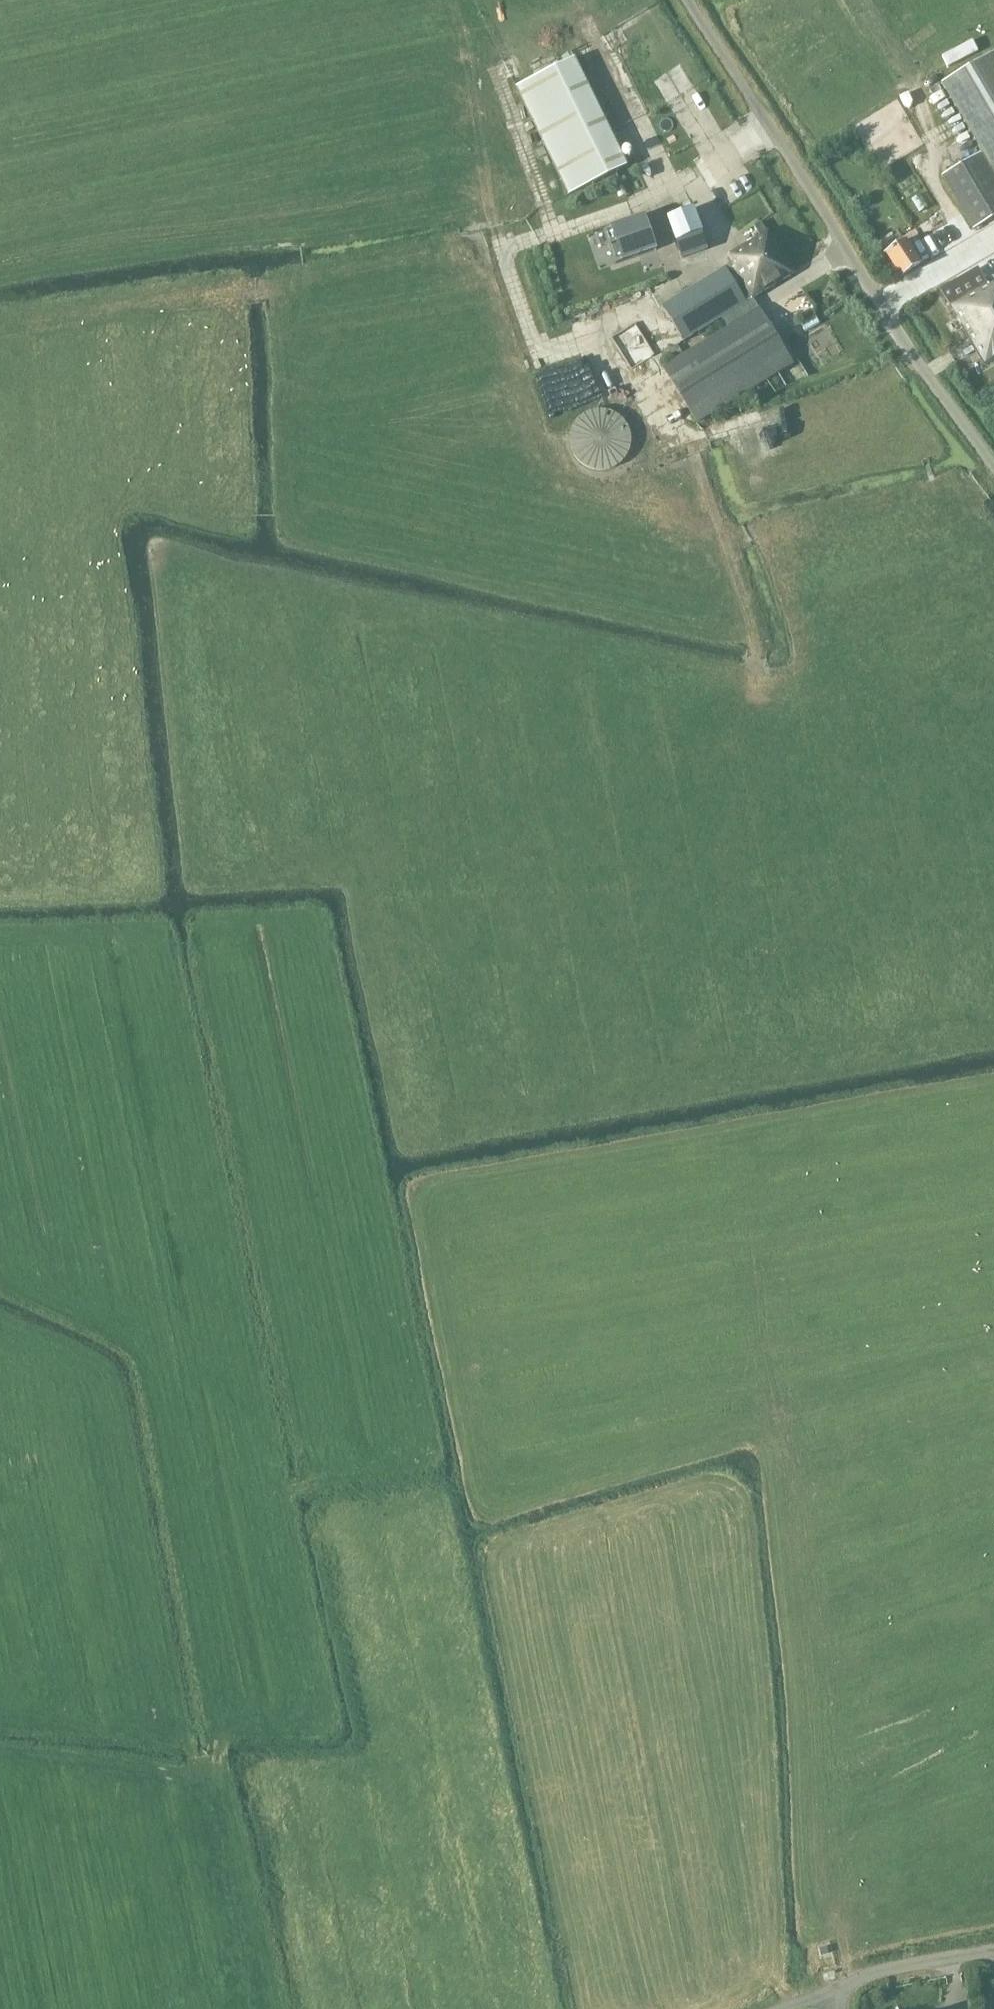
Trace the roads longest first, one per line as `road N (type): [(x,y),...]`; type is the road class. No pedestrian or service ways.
road 1 (unclassified): [(993,467),(922,369),(693,0)]
road 2 (unclassified): [(829,1994),(886,1973),(993,1952)]
road 3 (track): [(881,303),(993,233)]

